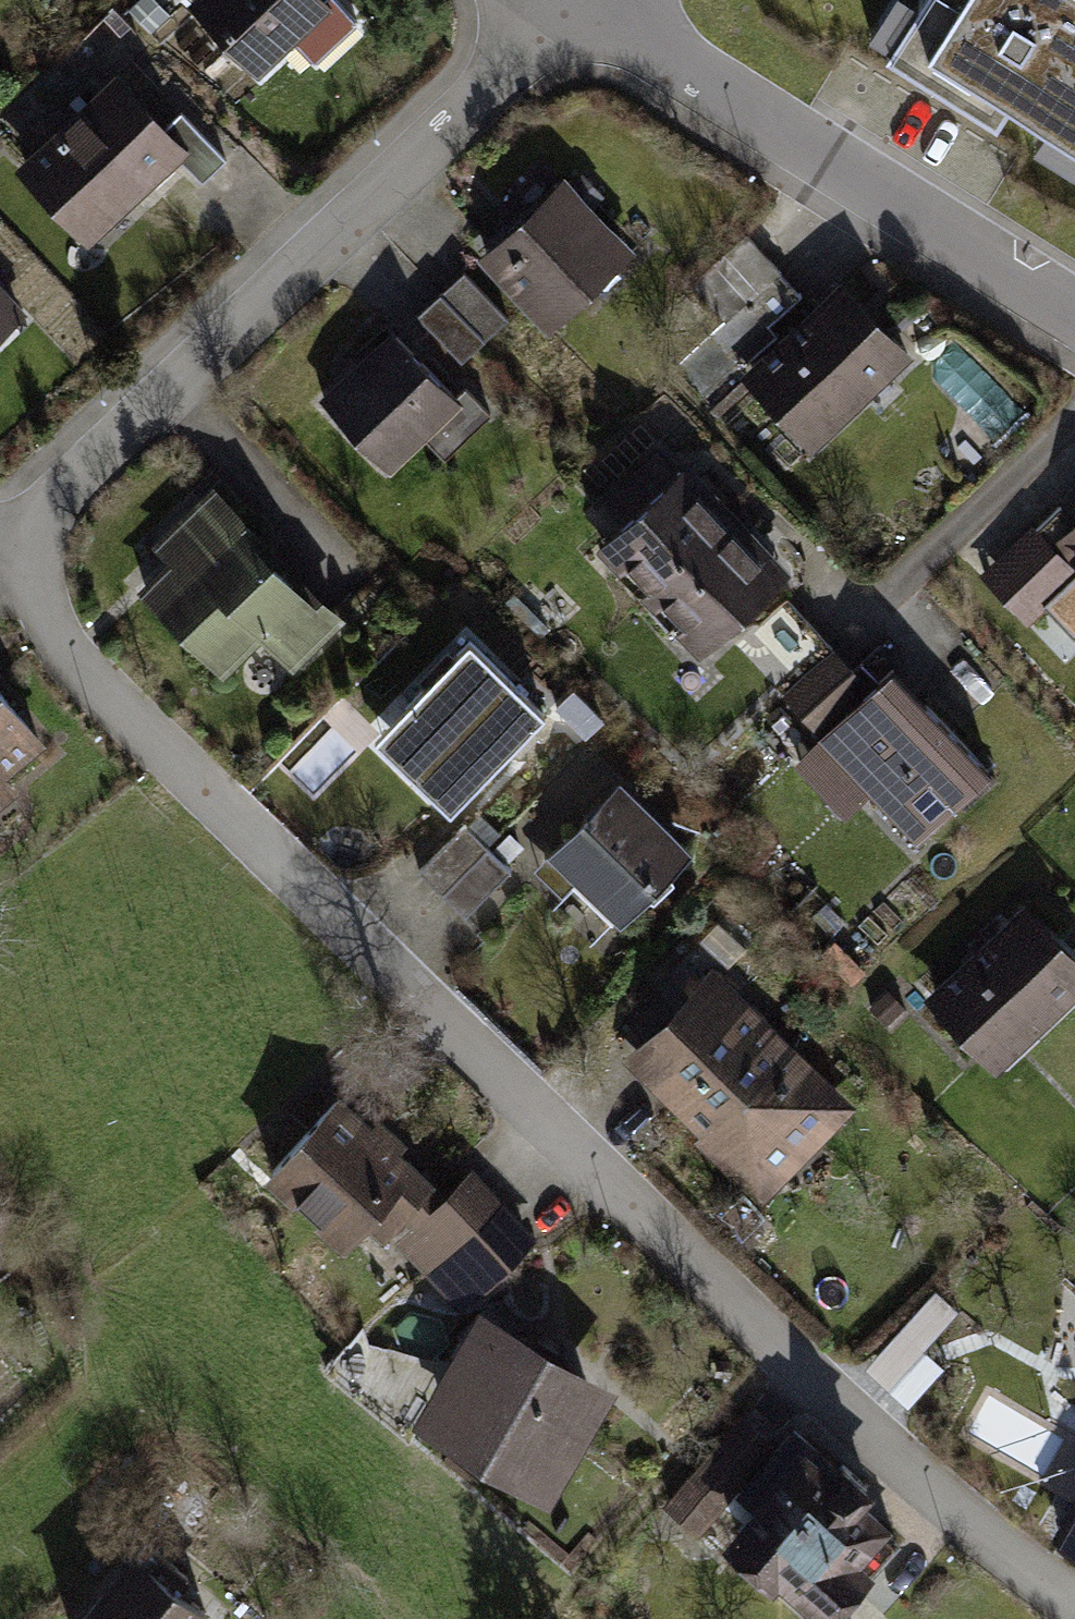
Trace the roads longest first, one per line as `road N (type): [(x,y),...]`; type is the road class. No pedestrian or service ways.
road 1 (residential): [(1074,1601),(891,1452),(559,1141),(107,694),(34,595),(30,534),(43,490),(321,238),(560,0)]
road 2 (residential): [(570,0),(1074,309)]

